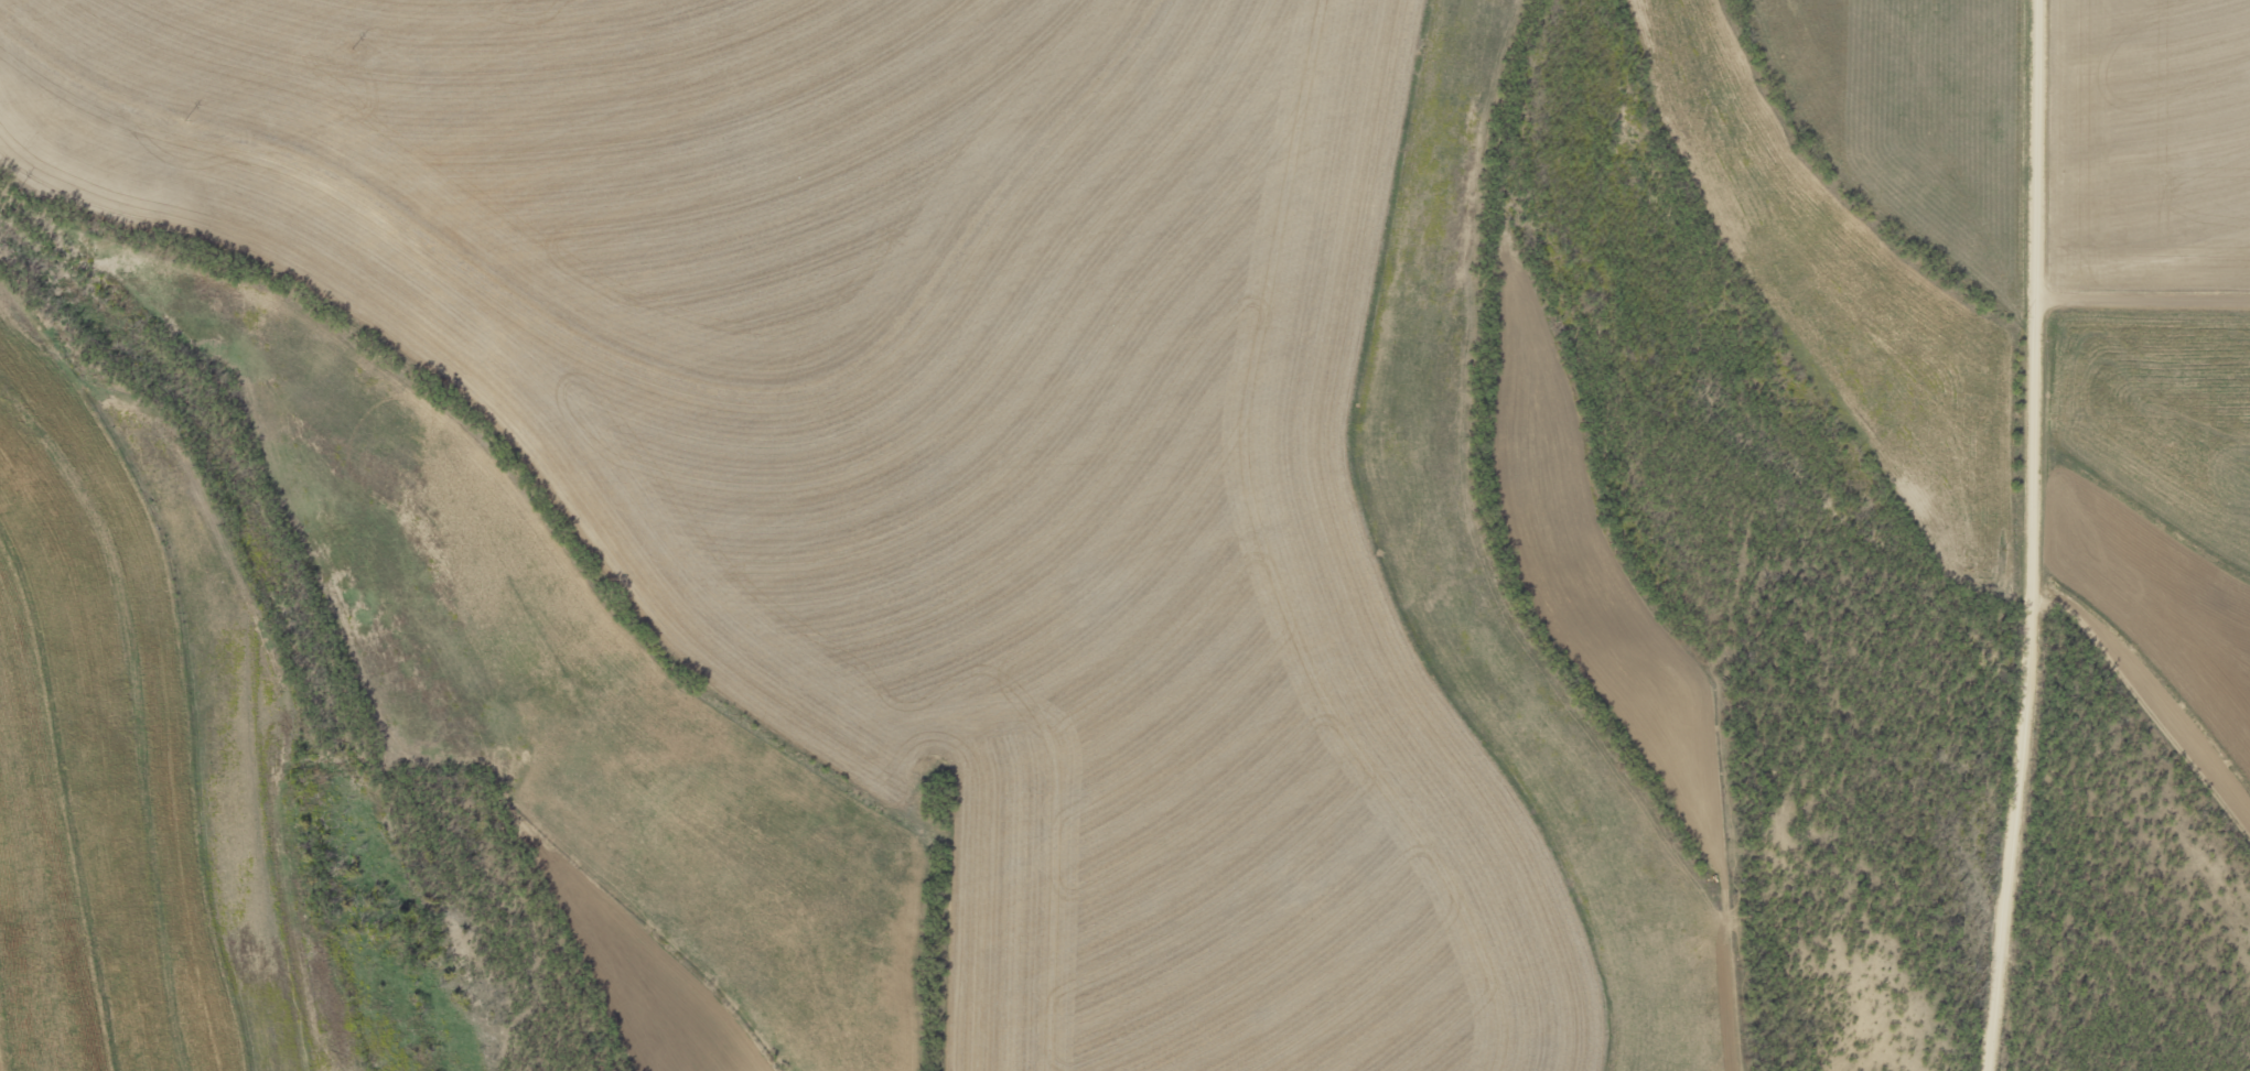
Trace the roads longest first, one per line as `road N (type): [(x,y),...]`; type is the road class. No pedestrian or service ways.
road 1 (residential): [(2025,1070),(2056,786),(2060,0)]
road 2 (residential): [(970,0),(962,1070)]
road 3 (residential): [(967,769),(0,759)]
road 4 (residential): [(2249,283),(2061,282)]

